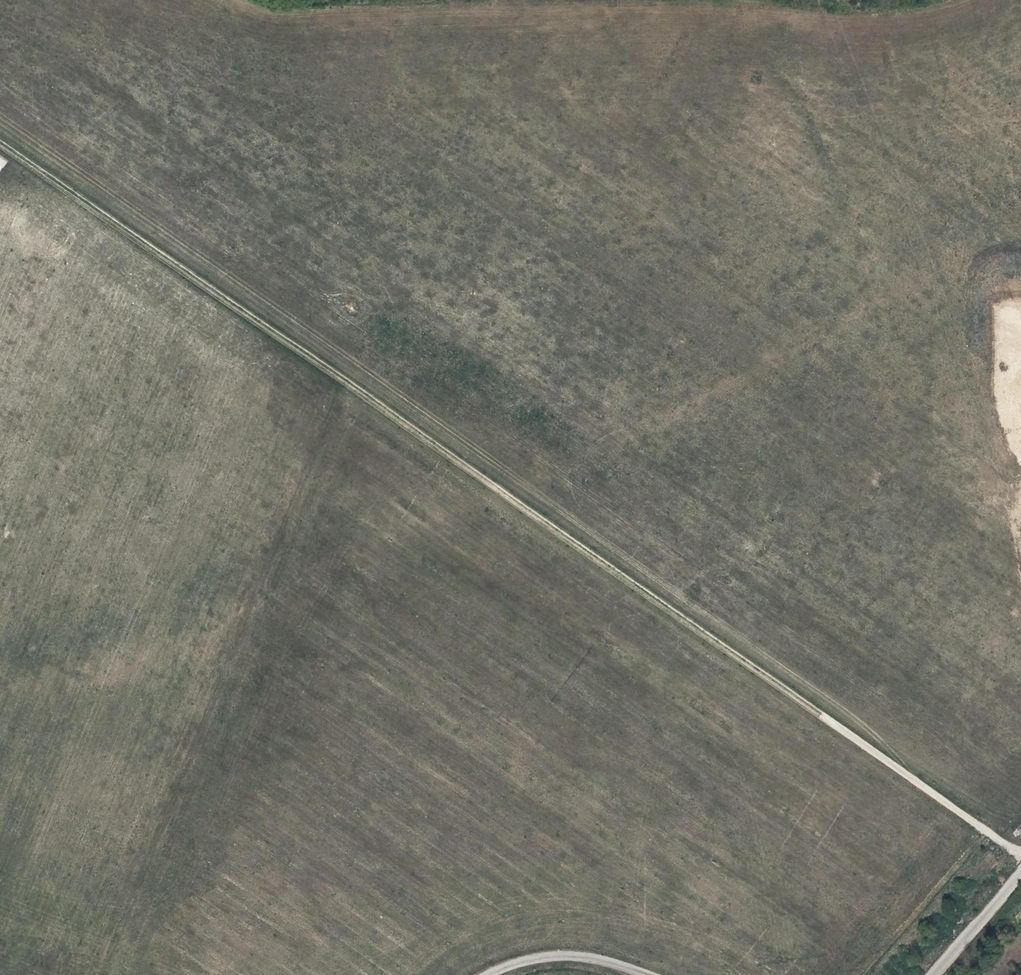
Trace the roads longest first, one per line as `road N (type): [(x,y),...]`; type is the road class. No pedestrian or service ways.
road 1 (track): [(1020,847),(0,145)]
road 2 (track): [(487,974),(572,956),(650,974)]
road 3 (unclassified): [(935,974),(1020,873)]

